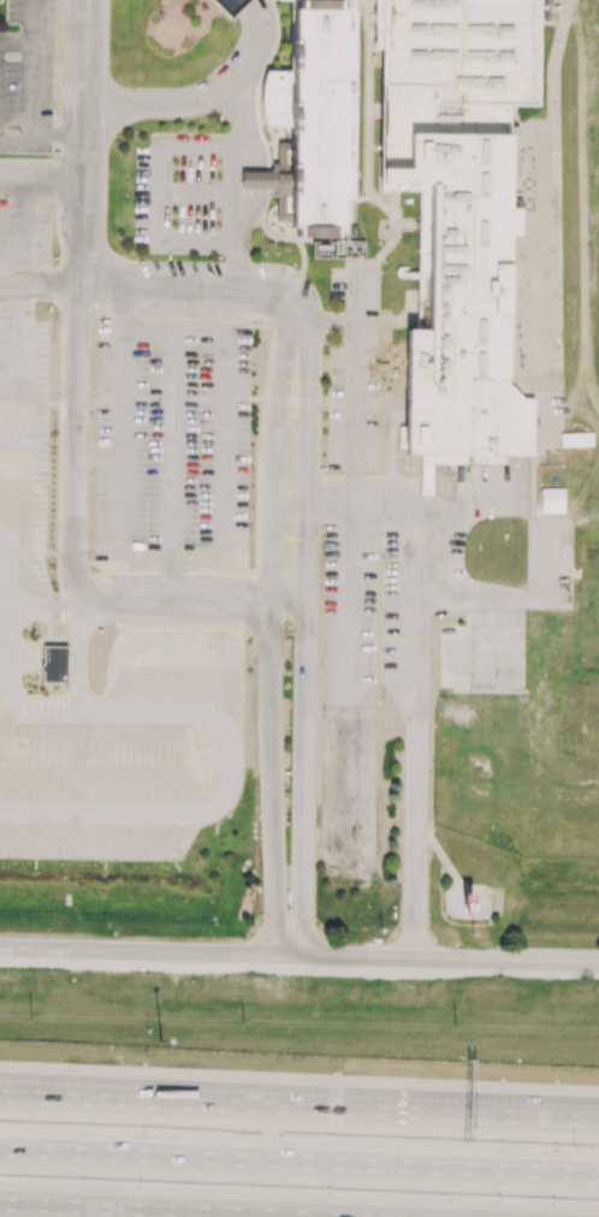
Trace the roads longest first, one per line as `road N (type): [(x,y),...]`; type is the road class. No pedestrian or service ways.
road 1 (residential): [(301,326),(284,386),(275,470),(275,956)]
road 2 (residential): [(306,957),(309,420),(301,326)]
road 3 (motorway): [(598,1120),(0,1096)]
road 4 (motorway): [(598,1178),(0,1156)]
road 5 (residential): [(598,964),(0,951)]
road 6 (residential): [(301,326),(281,297),(129,286),(100,271),(85,216),(88,0)]
road 7 (residential): [(88,599),(75,566),(81,285)]
road 8 (track): [(591,129),(587,350),(598,404)]
road 9 (motorway): [(0,1200),(259,1215)]
road 10 (residential): [(307,606),(88,599)]

